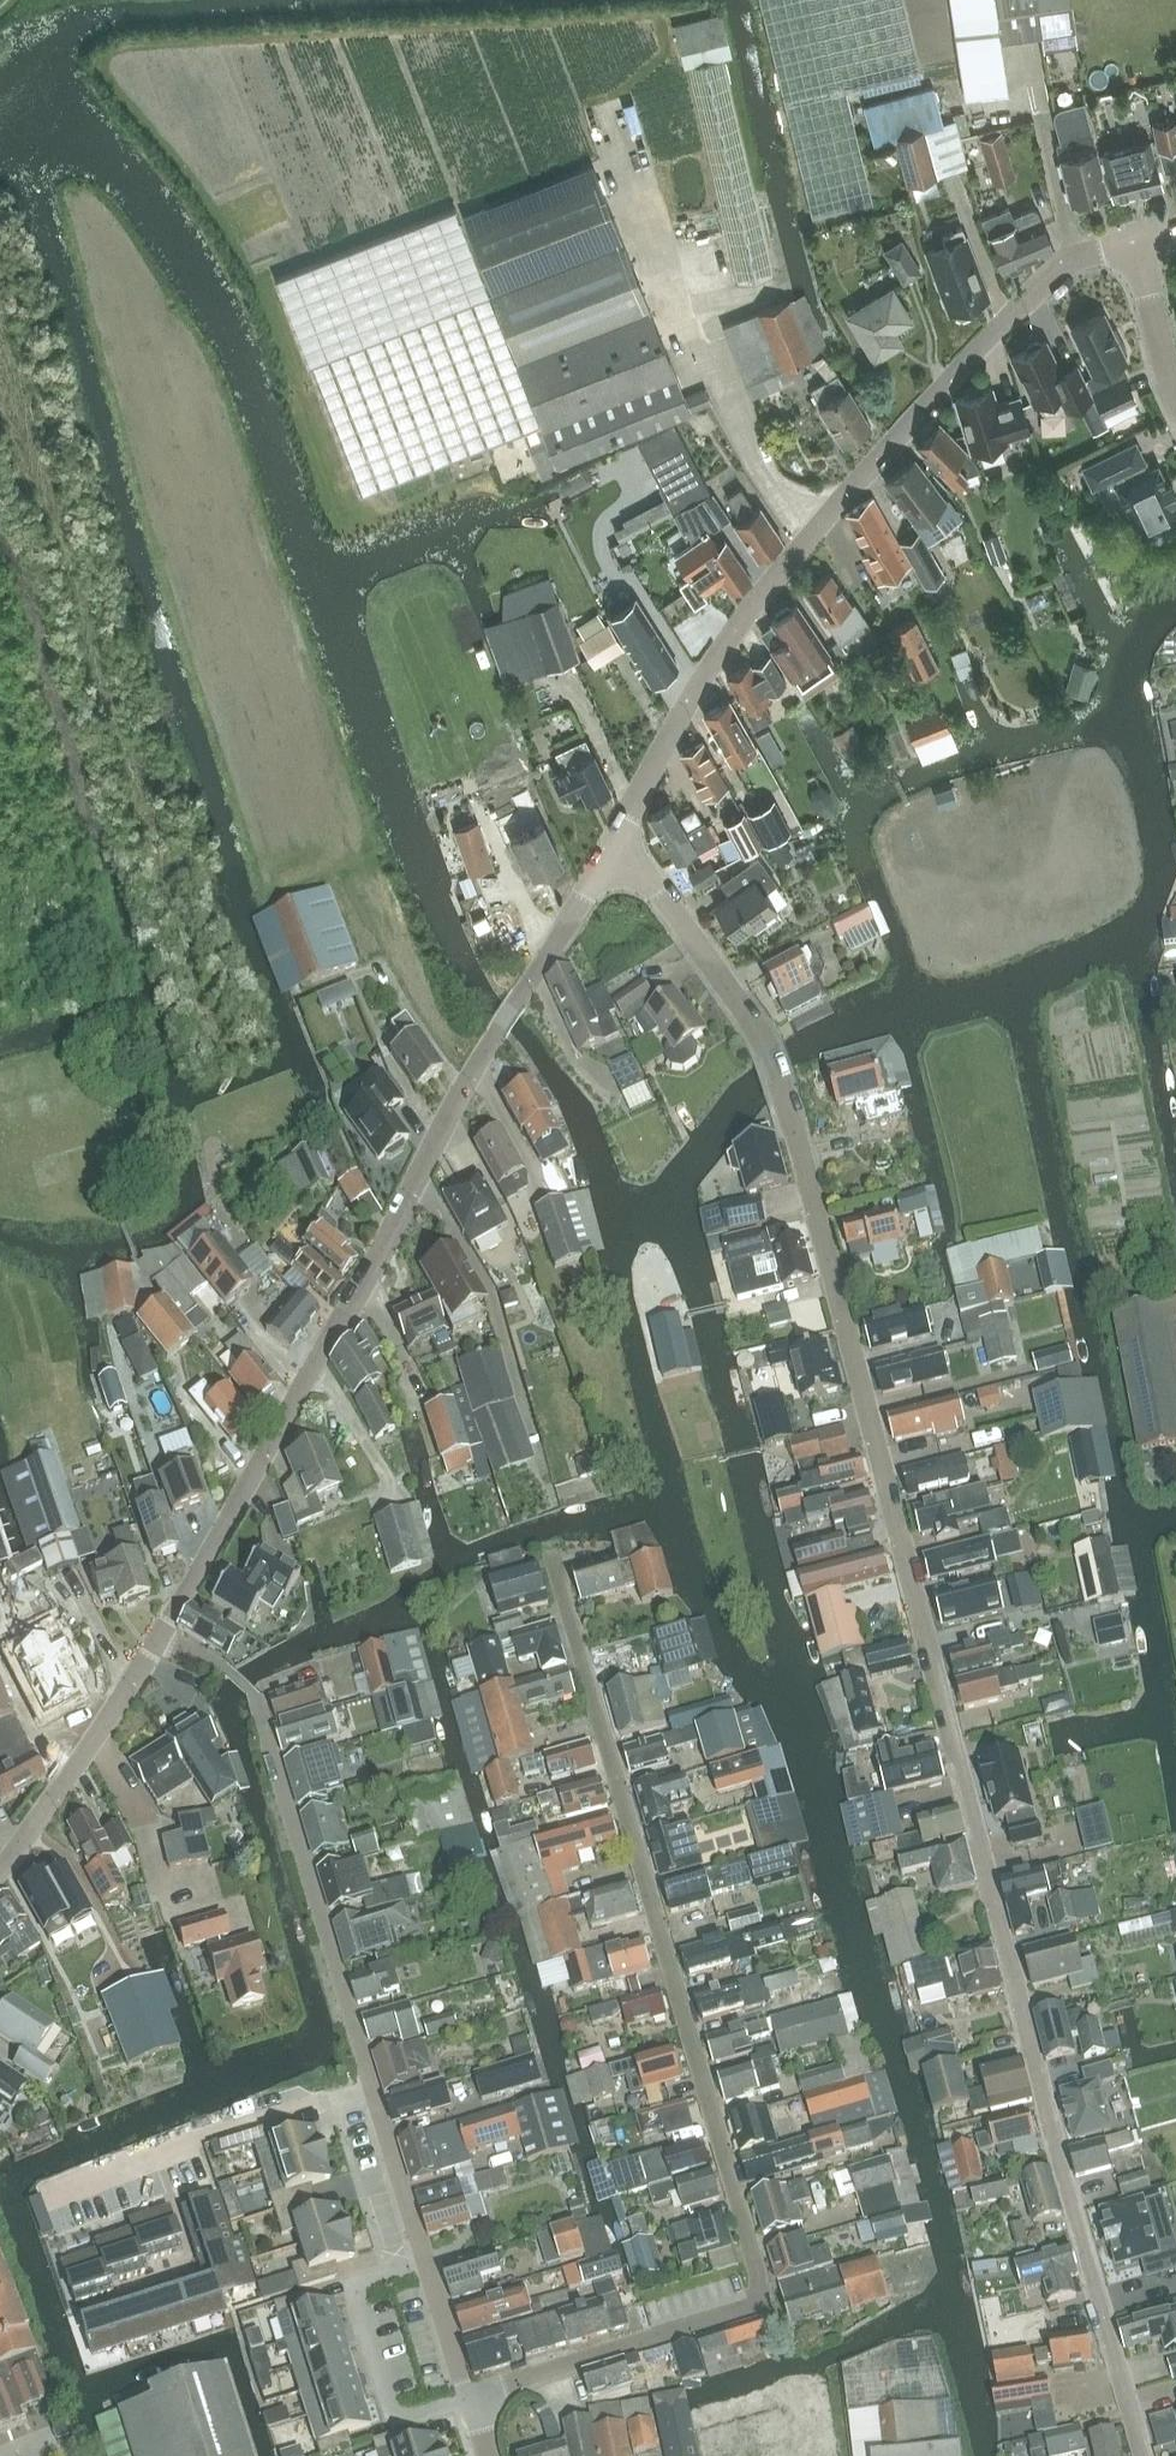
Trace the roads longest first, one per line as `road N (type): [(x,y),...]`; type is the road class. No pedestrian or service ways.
road 1 (residential): [(1143,2455),(1047,2113),(786,1097),(757,1031),(663,897),(613,858)]
road 2 (residential): [(0,1872),(161,1634),(493,1044),(613,858)]
road 3 (residential): [(469,2399),(747,2308),(758,2296),(563,1590)]
road 4 (residential): [(613,858),(686,712),(770,582),(992,337),(1061,274),(1127,247)]
road 5 (residential): [(371,2086),(251,1691)]
road 6 (residential): [(371,2086),(111,2170),(79,2223)]
road 7 (residential): [(469,2399),(406,2419),(390,2412),(356,2290),(362,2280),(424,2259)]
road 8 (residential): [(424,2259),(371,2086)]
road 9 (residential): [(469,2399),(424,2259)]
road 10 (residential): [(1175,380),(1127,247)]

